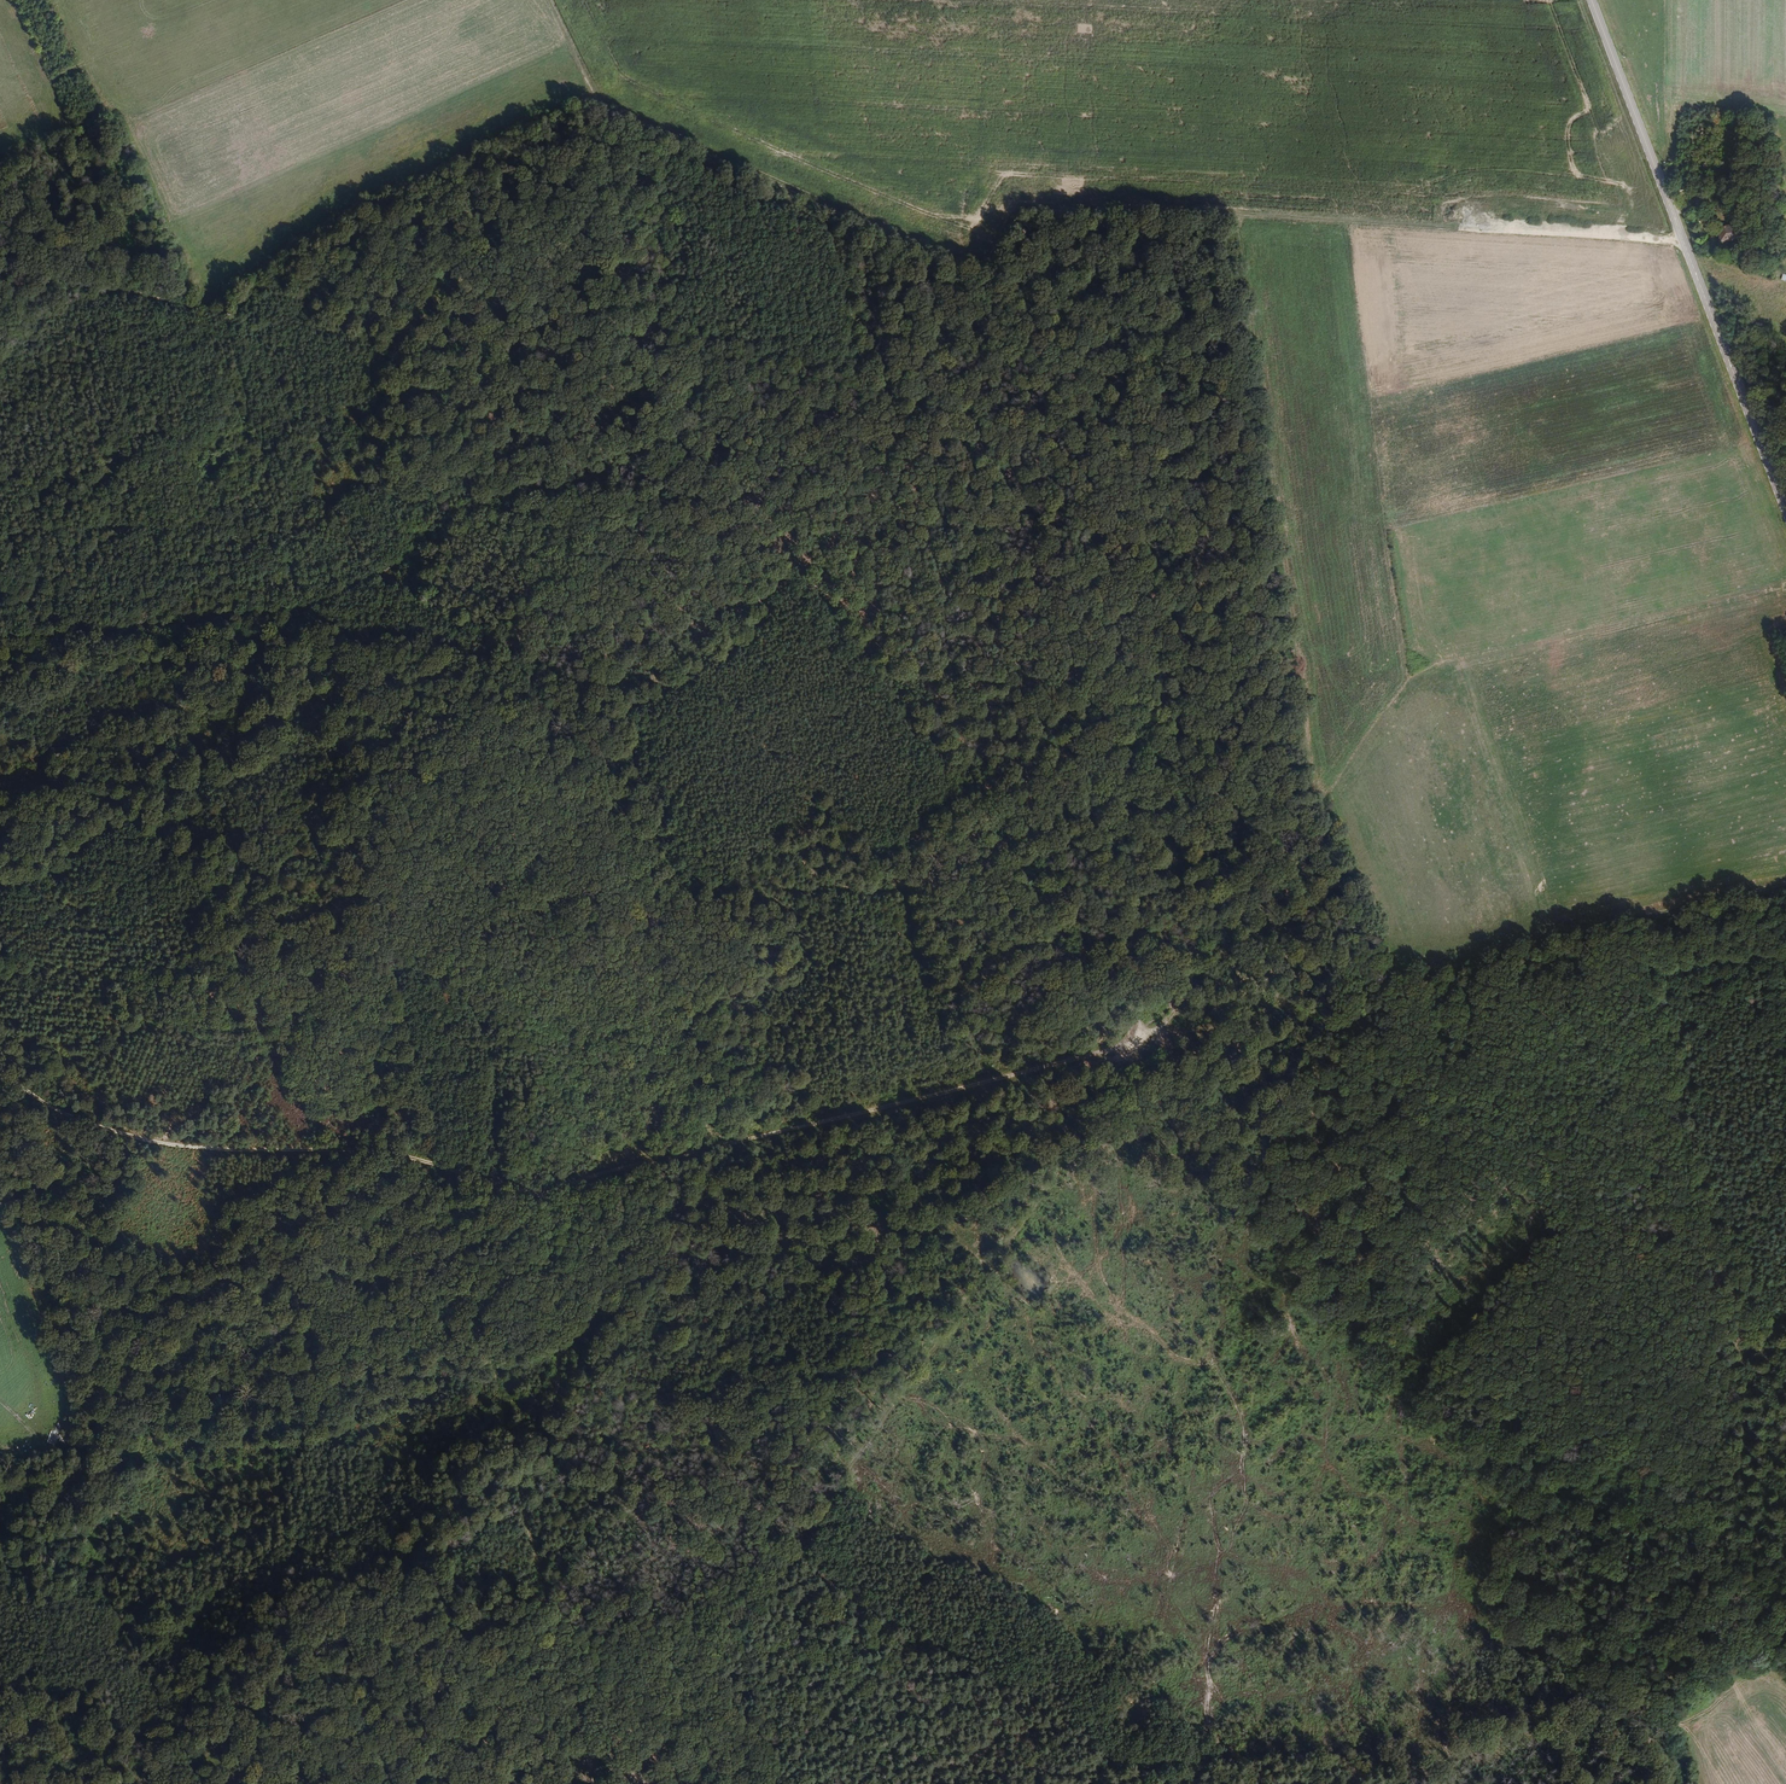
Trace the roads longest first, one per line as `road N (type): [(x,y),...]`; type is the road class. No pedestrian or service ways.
road 1 (track): [(0,638),(301,608),(650,439),(659,389),(876,657),(1155,1035),(1383,990),(1785,882)]
road 2 (track): [(1682,237),(1031,201),(1008,208),(982,248),(950,252),(778,189),(595,103),(565,109),(382,198),(199,302),(0,269)]
road 3 (track): [(1785,1571),(1747,1551),(1656,1532),(1414,1420),(1155,1035),(624,1783)]
road 4 (track): [(947,1783),(1678,1716),(1414,1420),(1481,1263),(1523,1240),(1530,1205),(1660,1246),(1785,1321)]
road 5 (track): [(199,302),(261,458),(435,1160),(534,1184),(556,1270),(555,1392),(553,1408),(512,1458)]
road 6 (track): [(1326,794),(1155,1035),(534,1184)]
road 7 (track): [(593,1783),(479,1325),(78,1395)]
road 8 (track): [(479,1325),(435,1160),(364,1146),(246,1151),(124,1135),(25,1096),(0,1074)]
road 9 (primary): [(1785,514),(1591,0)]
road 10 (track): [(659,389),(623,354),(608,323),(603,292),(620,174),(615,119),(600,103)]
road 11 (track): [(188,1783),(189,1758),(373,1783)]

